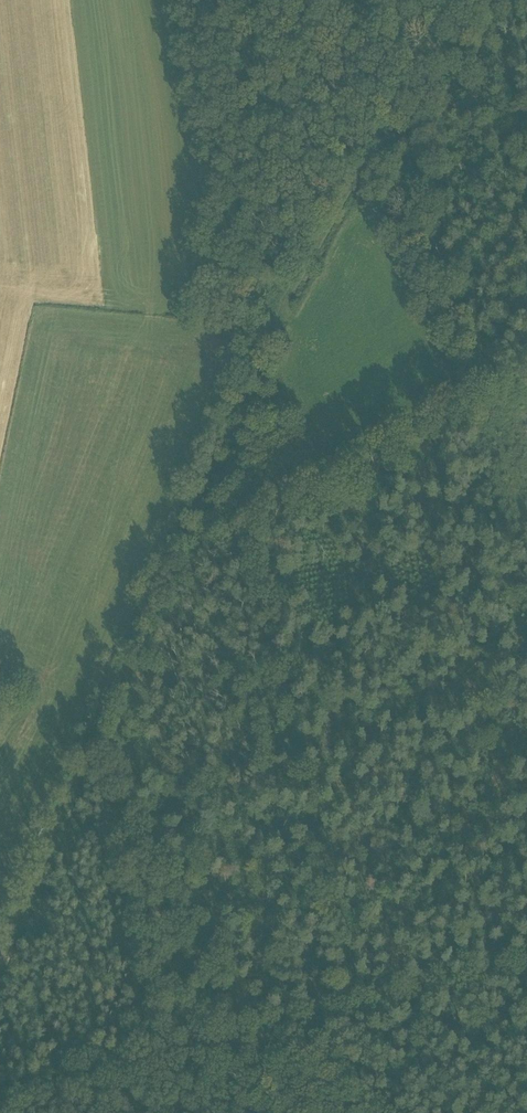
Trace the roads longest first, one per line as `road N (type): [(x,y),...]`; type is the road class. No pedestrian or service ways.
road 1 (track): [(526,976),(0,1100)]

